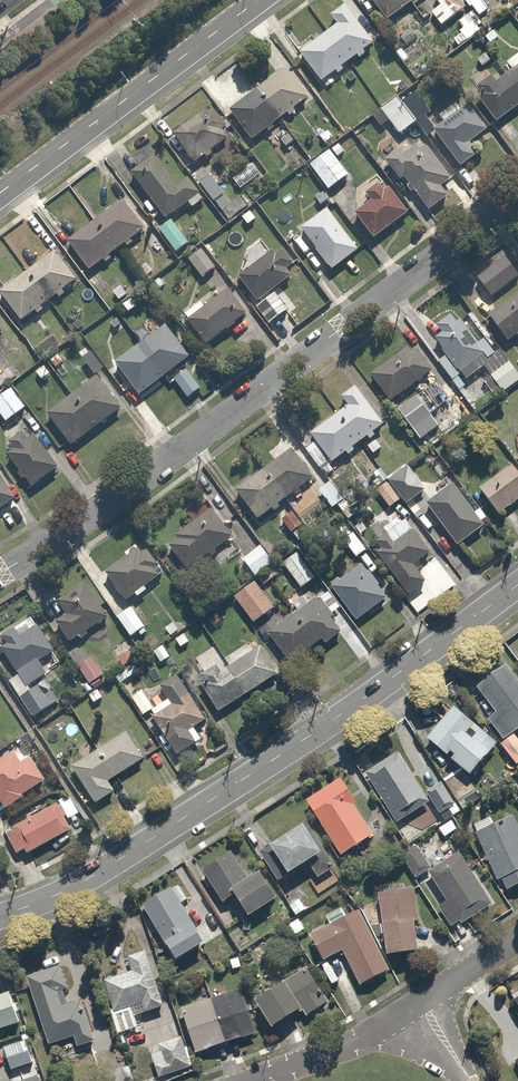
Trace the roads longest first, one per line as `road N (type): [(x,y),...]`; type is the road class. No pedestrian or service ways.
road 1 (residential): [(517,197),(171,457),(0,574)]
road 2 (secondary): [(0,916),(113,864),(337,718),(517,584)]
road 3 (secondary): [(258,0),(0,193)]
road 4 (residential): [(517,937),(370,1034),(247,1080)]

